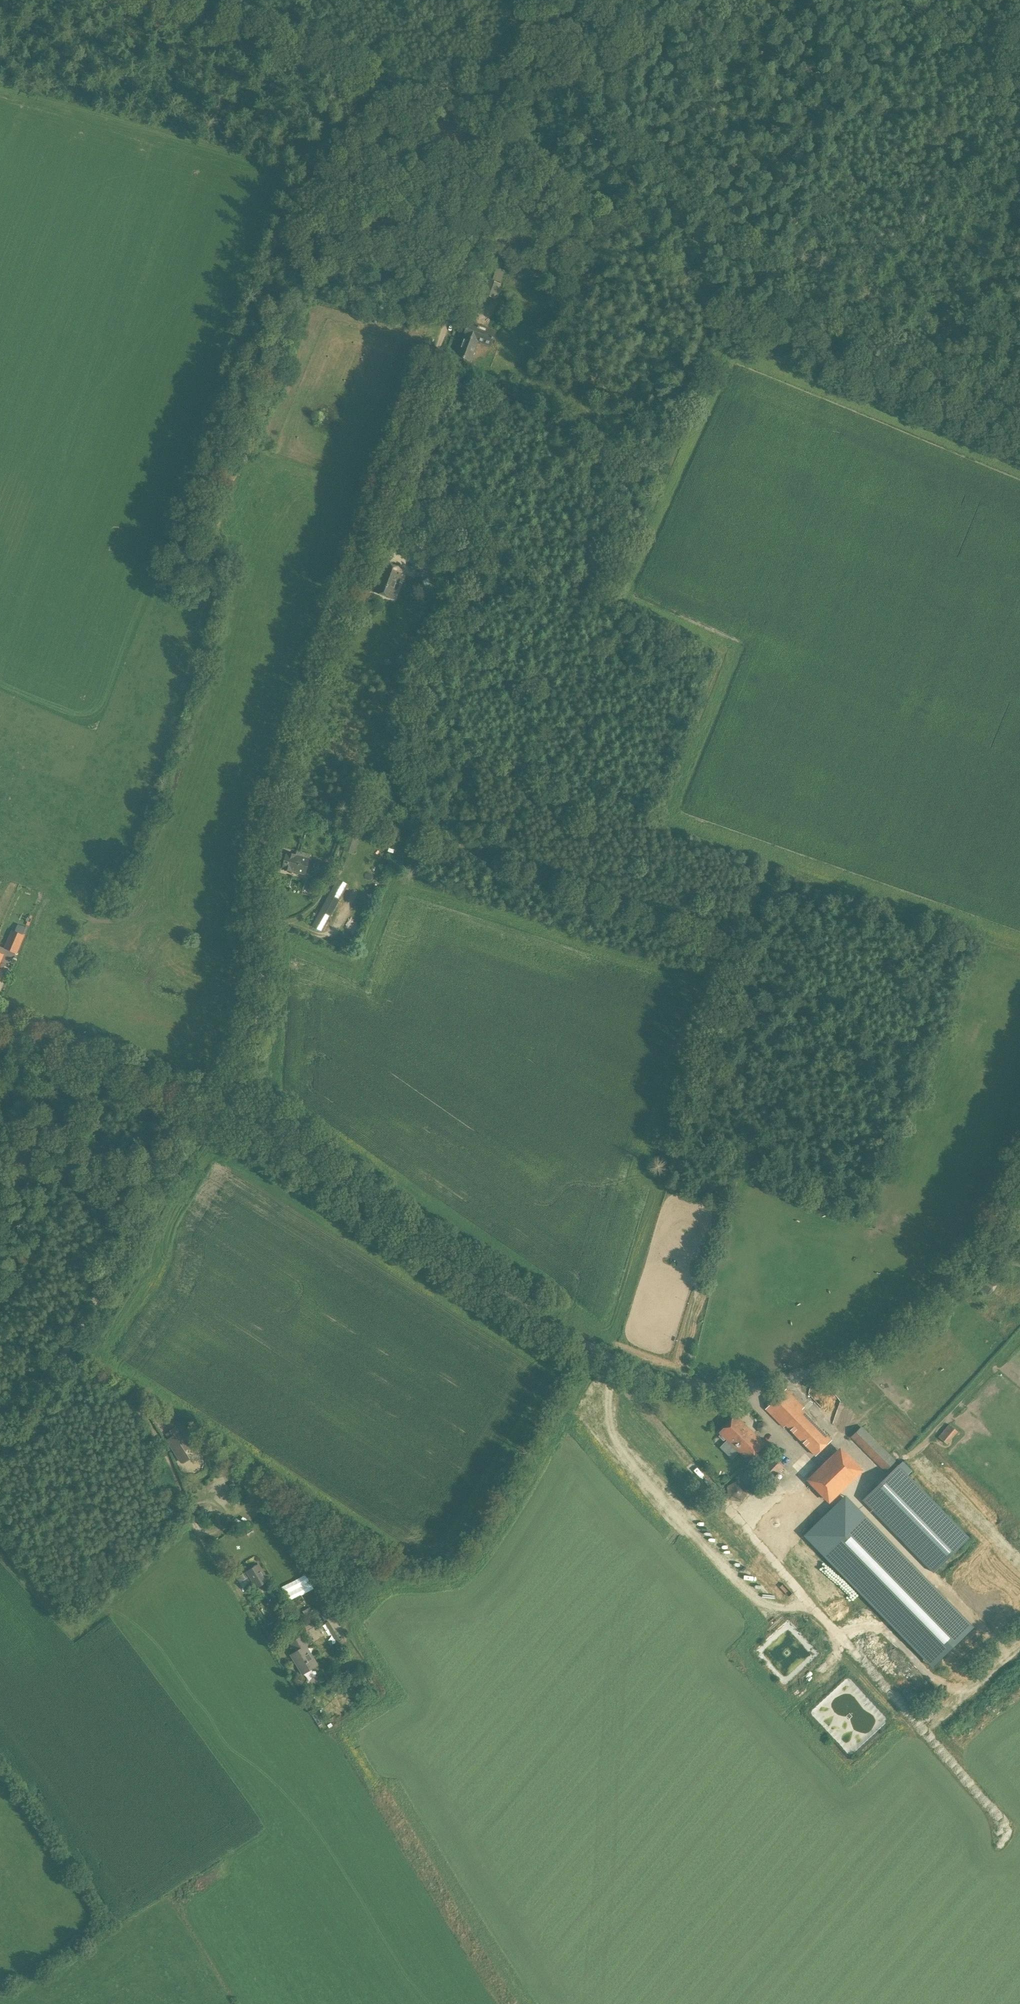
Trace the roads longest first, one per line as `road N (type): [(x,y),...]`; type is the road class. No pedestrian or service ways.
road 1 (track): [(519,133),(265,822),(257,978),(242,1040),(212,1098)]
road 2 (track): [(729,322),(618,602),(711,637),(719,651),(661,824),(1019,951)]
road 3 (unclassified): [(1019,1265),(979,1258),(942,1276),(850,1347),(808,1369),(747,1378),(631,1369),(212,1098)]
road 4 (track): [(816,2003),(1003,1821),(707,1478),(631,1369)]
road 5 (track): [(519,133),(597,184),(729,322),(1016,427)]
road 6 (unclassified): [(0,1444),(212,1098)]
road 7 (track): [(197,0),(519,133)]
road 8 (unclassified): [(212,1098),(0,1017)]
road 9 (track): [(574,0),(519,133)]

